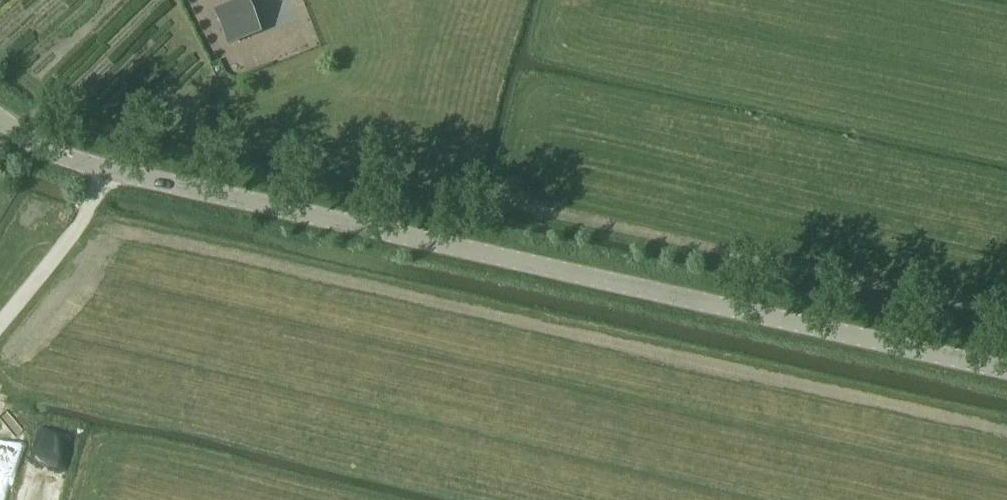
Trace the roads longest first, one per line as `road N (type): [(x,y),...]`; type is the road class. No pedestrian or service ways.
road 1 (unclassified): [(1006,370),(107,169),(60,155),(0,120)]

